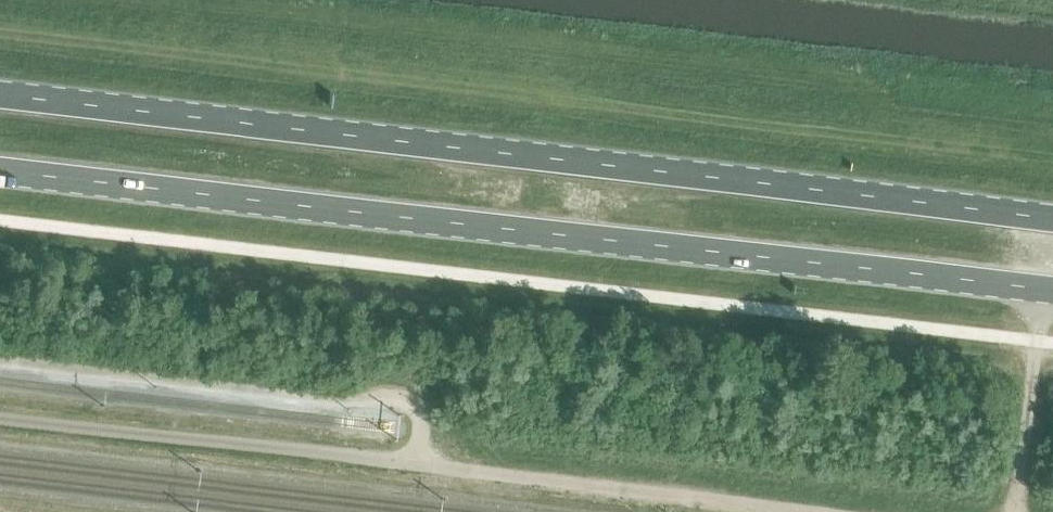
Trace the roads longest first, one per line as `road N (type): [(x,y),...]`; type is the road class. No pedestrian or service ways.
road 1 (primary): [(1052,219),(0,97)]
road 2 (primary): [(0,173),(1052,293)]
road 3 (track): [(799,511),(414,462)]
road 4 (track): [(1013,511),(1033,343)]

